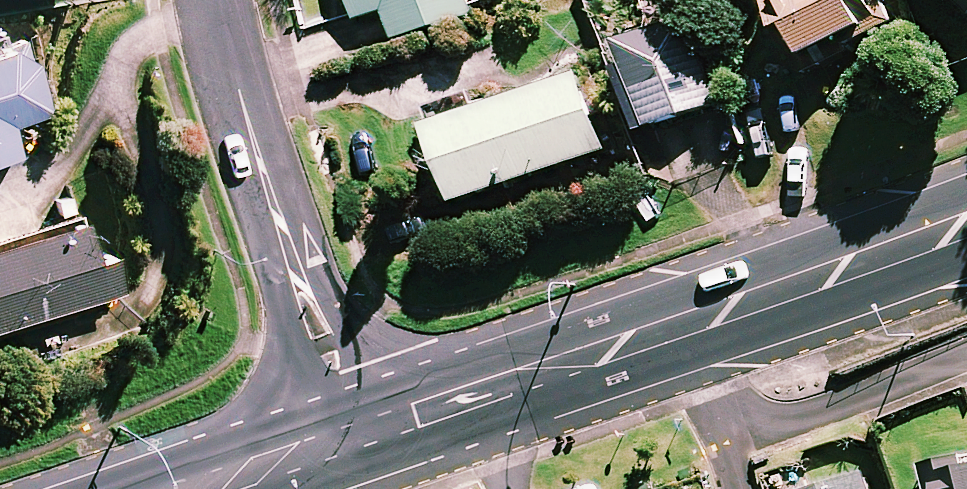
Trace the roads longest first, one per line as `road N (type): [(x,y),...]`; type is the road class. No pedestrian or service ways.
road 1 (residential): [(215,0),(290,257),(354,421)]
road 2 (secondary): [(966,218),(689,318)]
road 3 (secondary): [(689,318),(584,358),(482,384)]
road 4 (residential): [(736,488),(689,318)]
road 5 (secondary): [(354,421),(213,488)]
road 6 (secondary): [(482,384),(354,421)]

